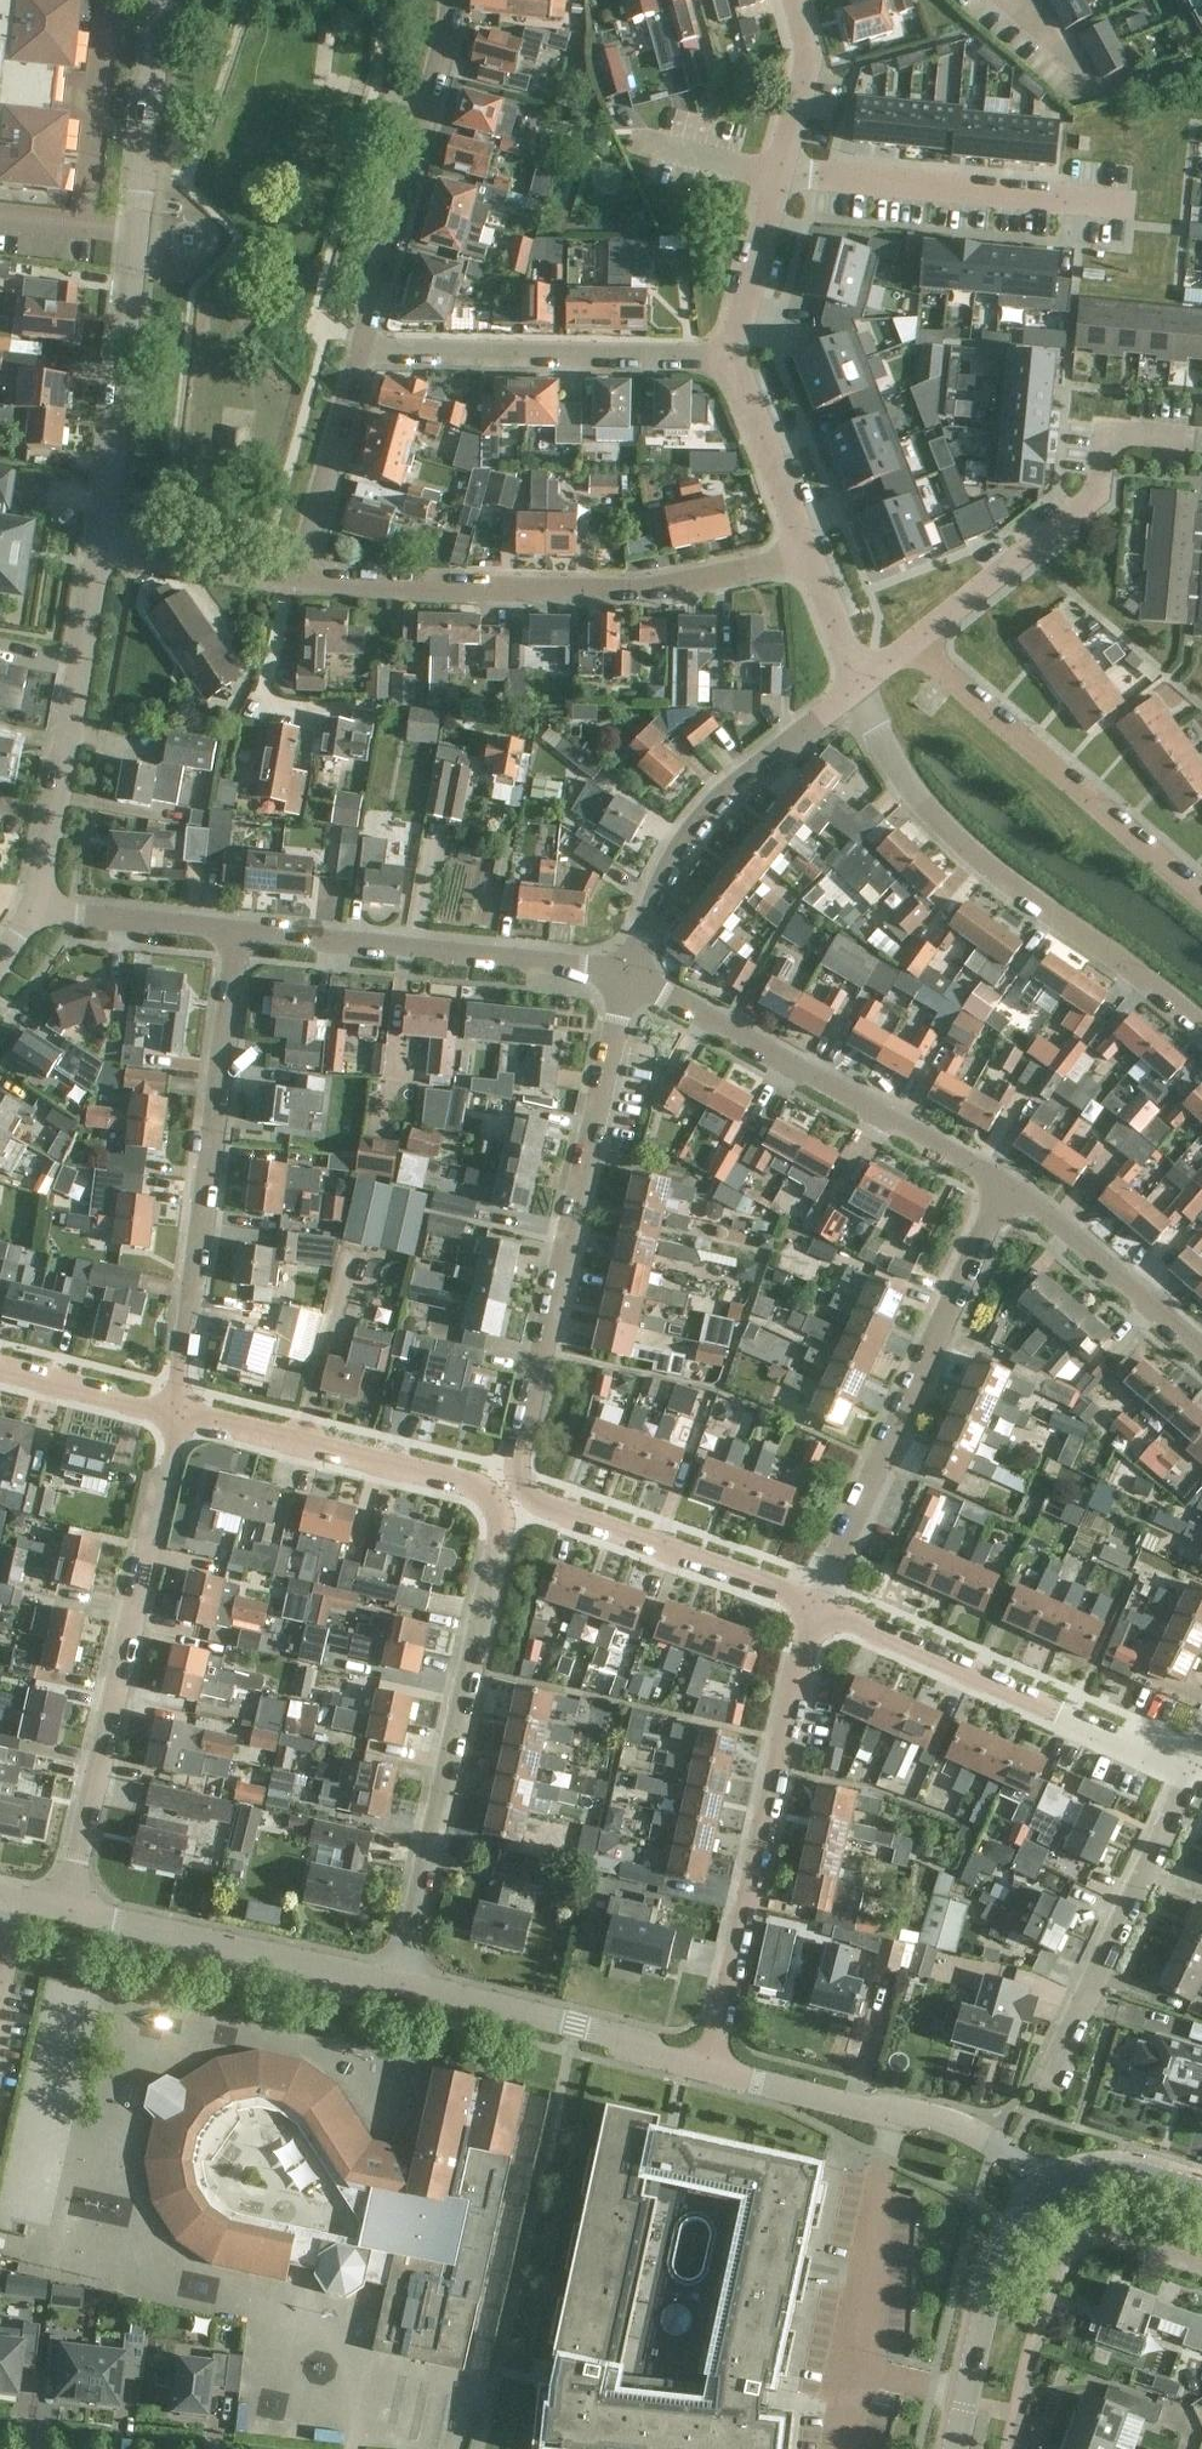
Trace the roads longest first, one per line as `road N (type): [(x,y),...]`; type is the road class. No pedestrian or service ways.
road 1 (residential): [(814,1607),(538,1506),(516,1470),(627,982)]
road 2 (residential): [(391,1988),(500,1532),(495,1508),(478,1490),(179,1414)]
road 3 (residential): [(94,552),(160,0)]
road 4 (residential): [(62,1913),(179,1414)]
road 5 (residential): [(300,579),(428,591),(637,591),(803,550)]
road 6 (residential): [(1201,1039),(1141,984),(1012,894),(916,806),(843,697)]
road 7 (residential): [(179,1414),(236,931)]
road 8 (residential): [(710,2069),(814,1607)]
road 9 (residential): [(814,1607),(986,1227),(1013,1190)]
road 10 (residential): [(1013,1190),(627,982)]
road 11 (residential): [(1189,1772),(814,1607)]
road 12 (residential): [(627,982),(586,970),(236,931)]
road 13 (residential): [(918,647),(1065,520),(1095,456),(1116,439),(1201,445)]
road 14 (residential): [(1201,894),(918,647)]
road 15 (residential): [(1047,2197),(1010,2152),(953,2121),(853,2107),(710,2069)]
road 16 (residential): [(627,982),(645,918),(683,837),(728,788),(843,697)]
road 17 (residential): [(367,353),(447,0)]
road 18 (residential): [(37,908),(94,552)]
road 19 (residential): [(727,350),(367,353)]
road 20 (residential): [(1132,211),(781,171)]
road 21 (residential): [(1039,2091),(1189,1772)]
road 22 (residential): [(391,1988),(62,1913)]
road 23 (residential): [(710,2069),(574,2026),(391,1988)]
road 24 (residential): [(1201,1346),(1013,1190)]
road 25 (residential): [(300,579),(367,353)]
road 26 (tertiary): [(1047,2197),(1000,2259),(966,2398)]
road 27 (residential): [(803,550),(727,350)]
road 28 (residential): [(94,552),(300,579)]
road 29 (residential): [(236,931),(37,908)]
road 30 (residential): [(179,1414),(0,1373)]
road 31 (residential): [(781,180),(602,144)]
road 32 (residential): [(727,350),(781,180)]
road 33 (residential): [(781,171),(807,71),(792,0)]
road 34 (tertiary): [(1201,2199),(1146,2181),(1108,2180),(1047,2197)]
road 35 (residential): [(859,686),(803,550)]

